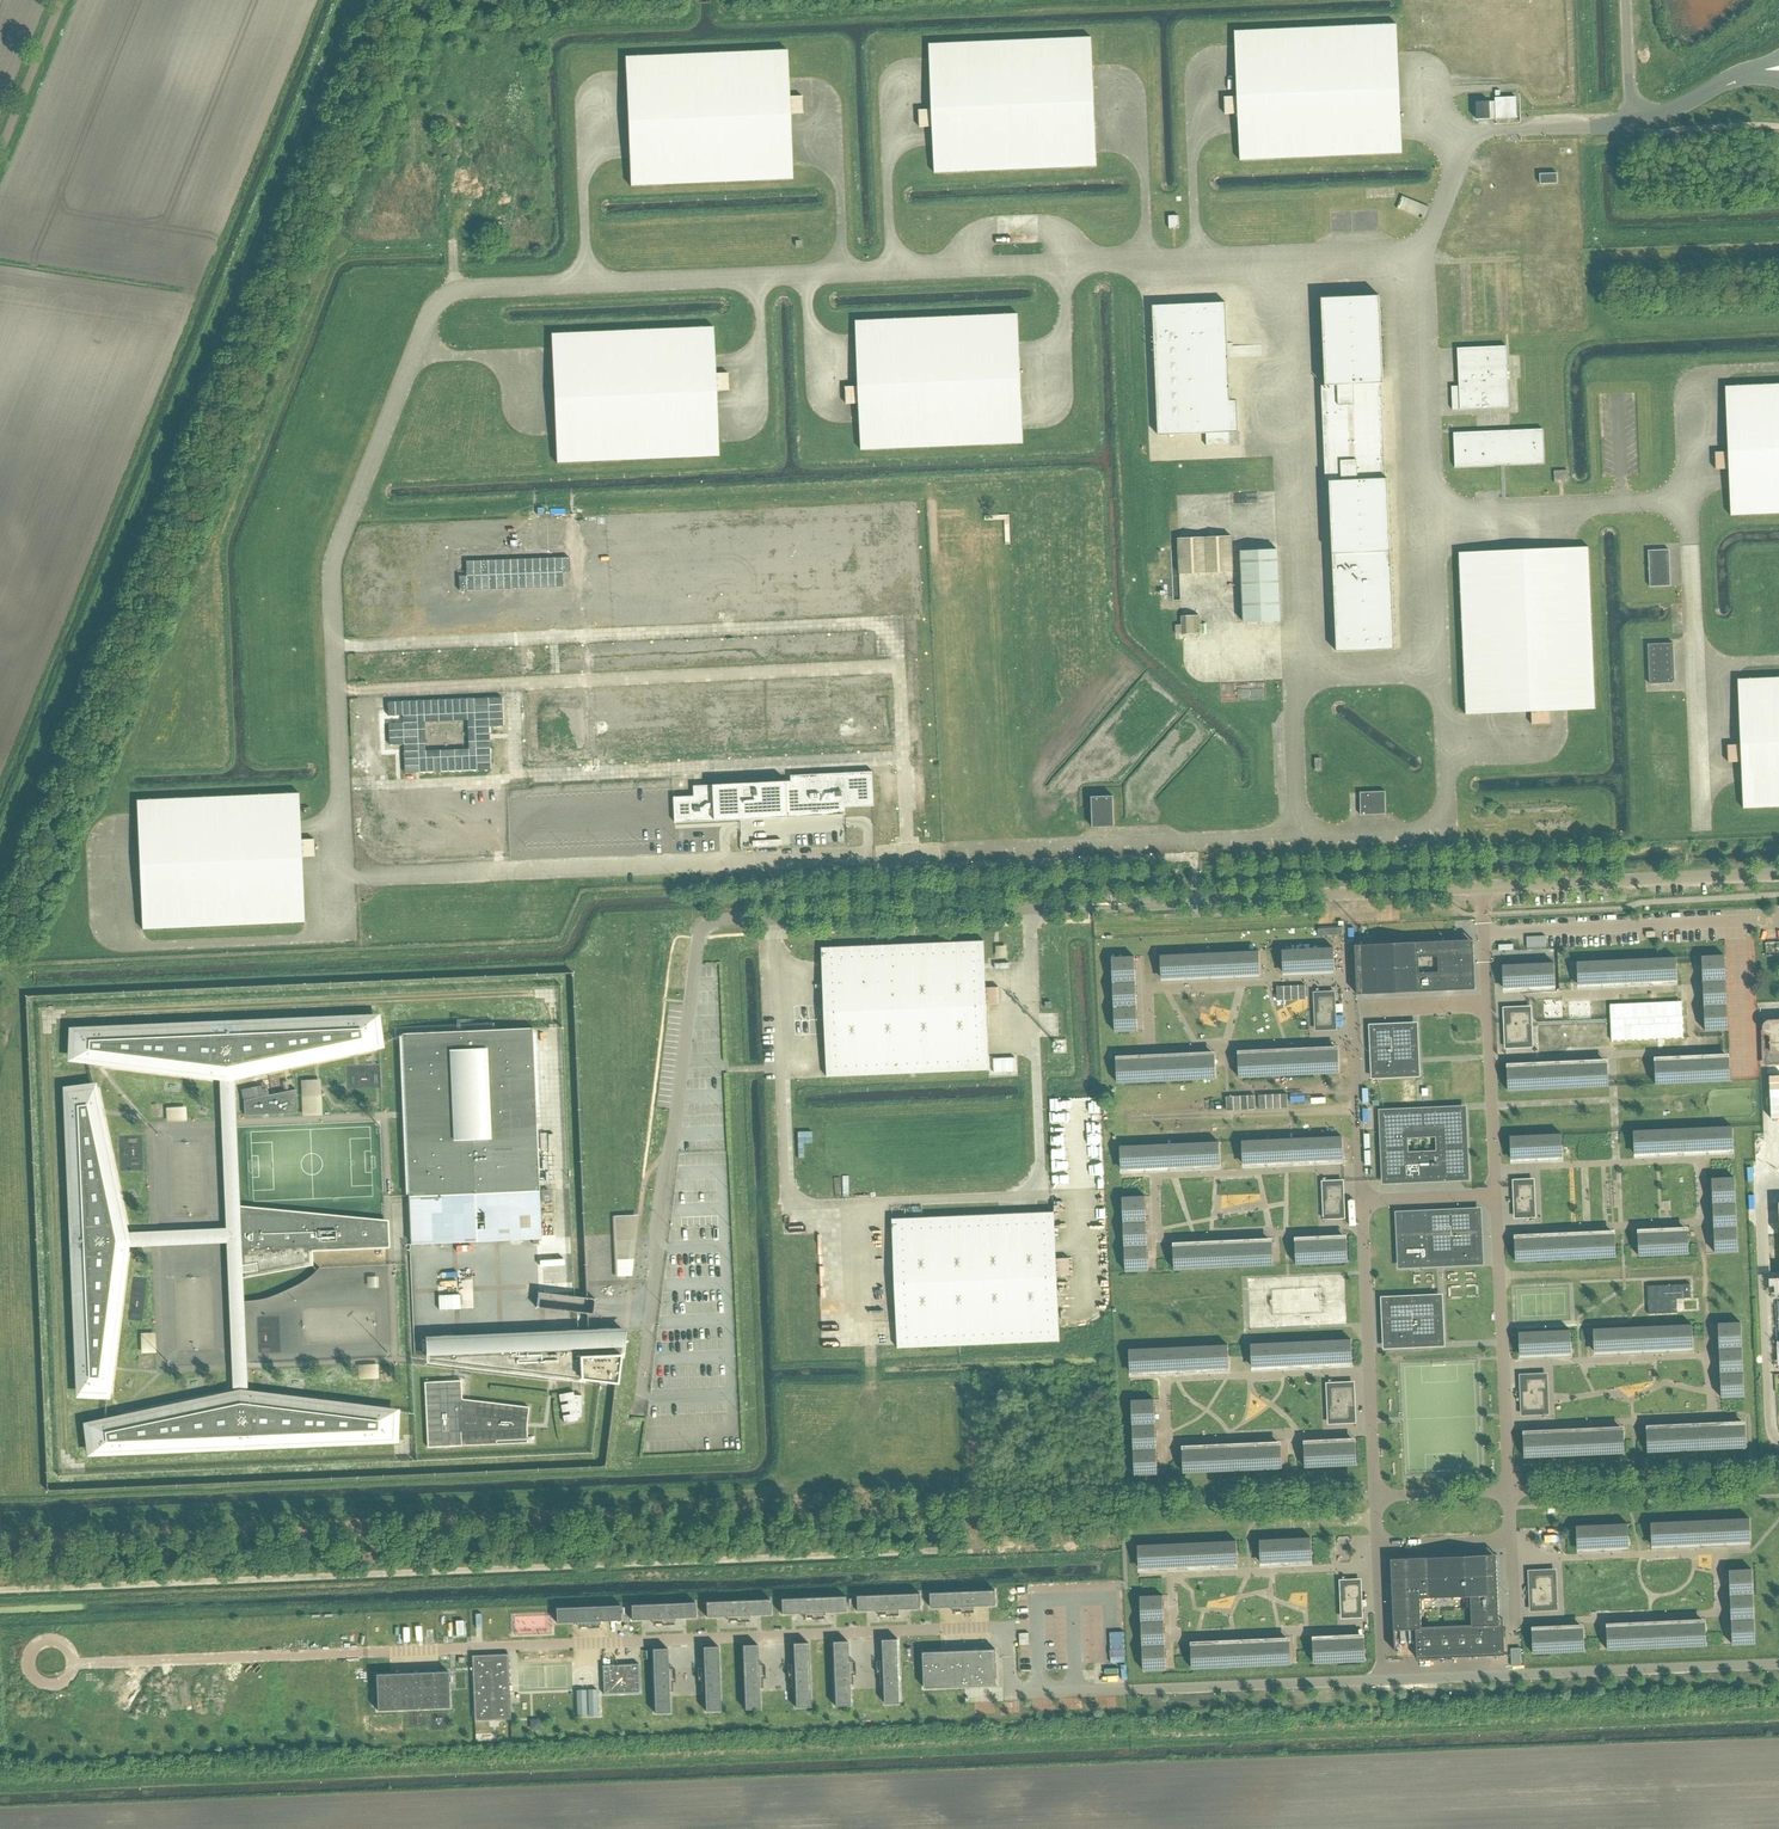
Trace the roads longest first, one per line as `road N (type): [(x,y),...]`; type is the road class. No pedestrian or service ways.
road 1 (unclassified): [(640,1397),(698,939),(710,922),(1778,873)]
road 2 (unclassified): [(1778,66),(1630,123)]
road 3 (unclassified): [(0,147),(59,0)]
road 4 (unclassified): [(1630,123),(1627,0)]

